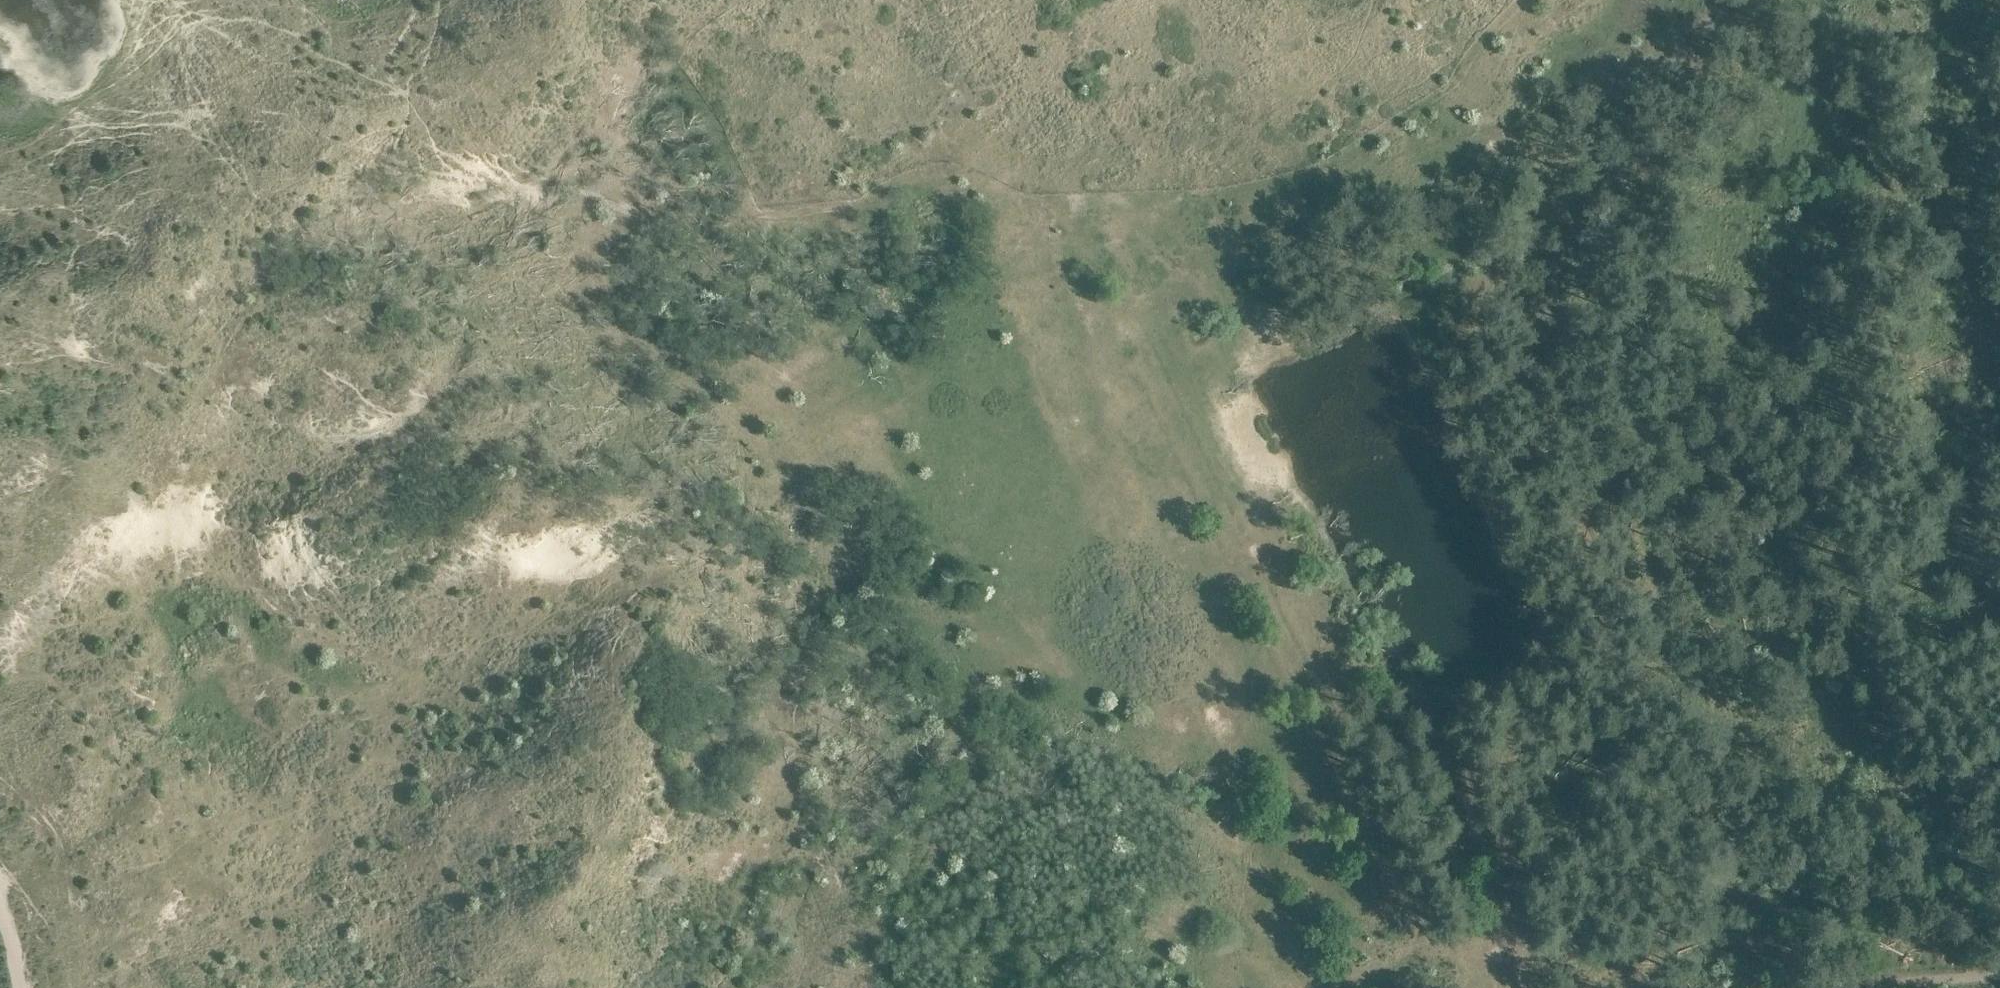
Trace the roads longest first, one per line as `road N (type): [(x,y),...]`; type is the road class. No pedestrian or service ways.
road 1 (track): [(1840,987),(1999,976)]

